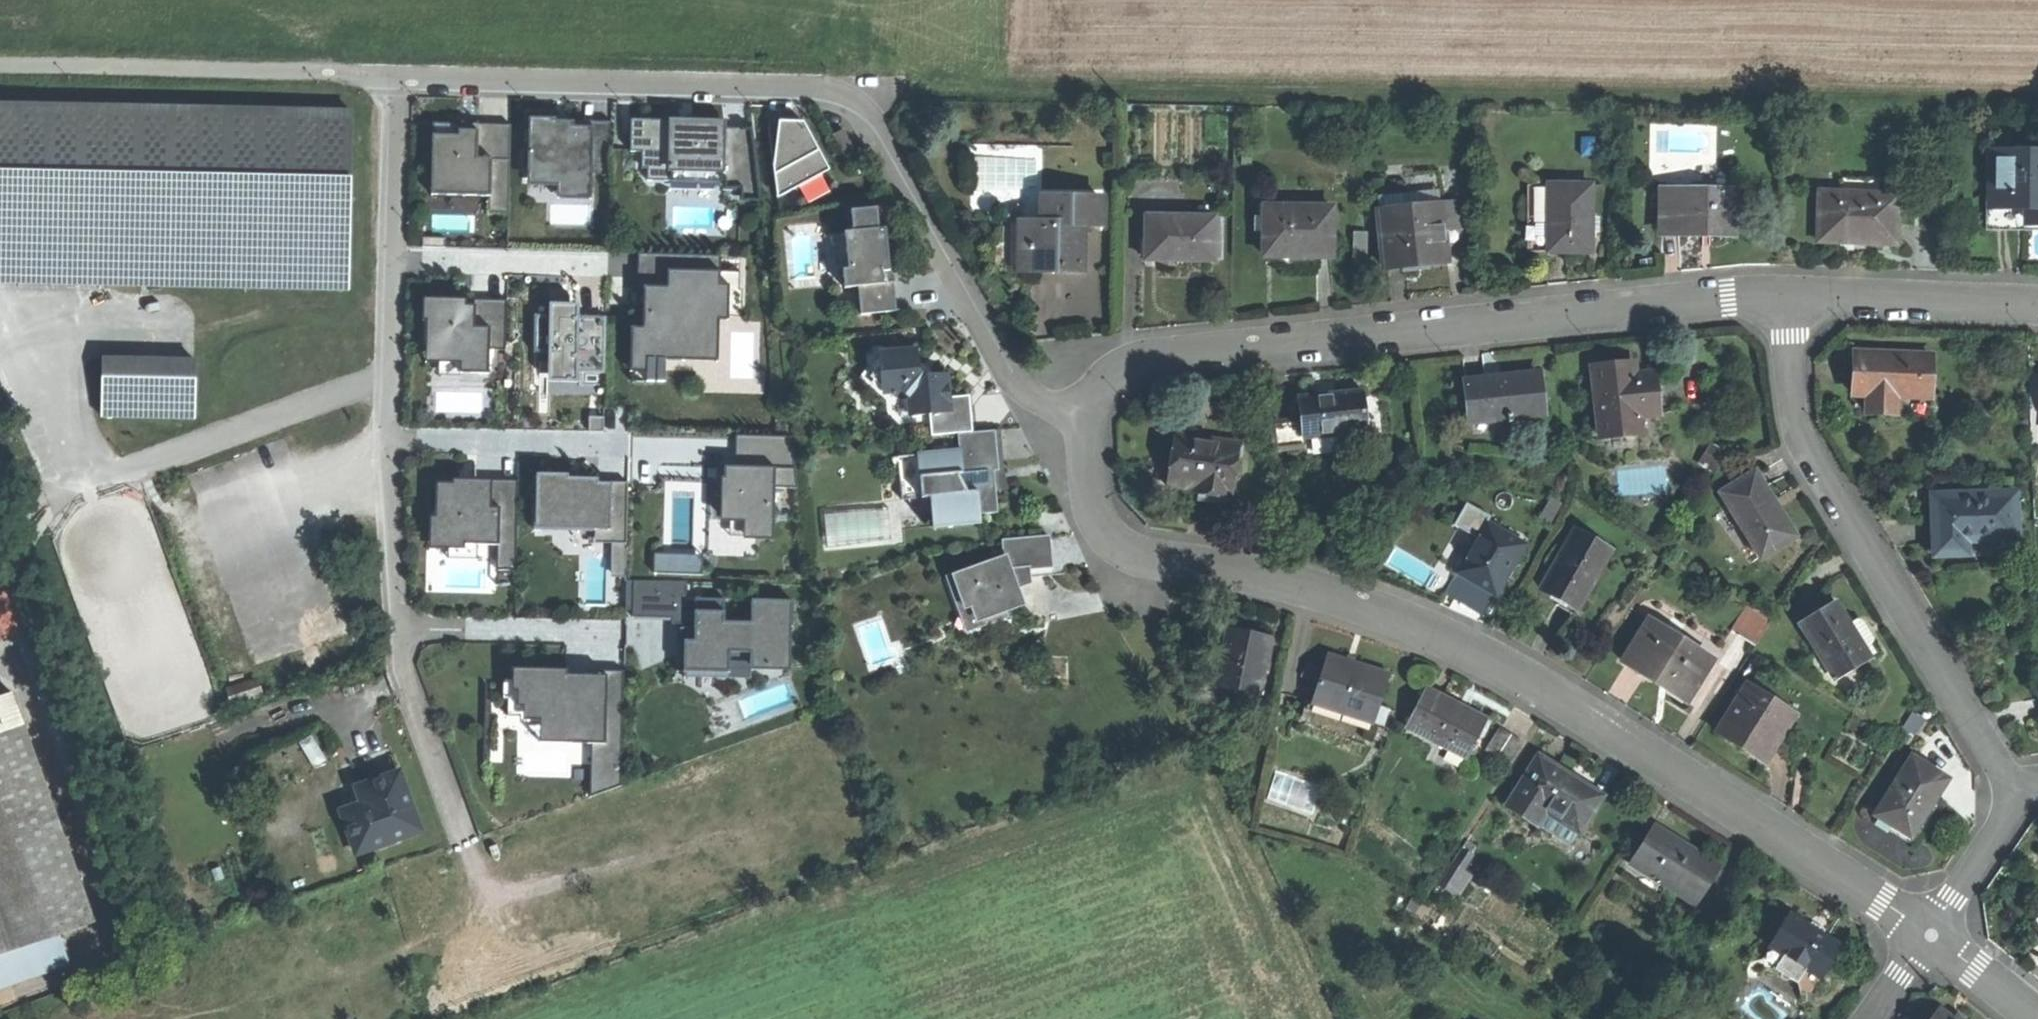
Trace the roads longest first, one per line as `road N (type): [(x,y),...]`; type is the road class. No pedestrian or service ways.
road 1 (track): [(848,102),(923,95),(2037,106)]
road 2 (residential): [(1931,935),(1516,672),(1343,598),(1107,538),(1092,519),(1087,419)]
road 3 (residential): [(1087,419),(1104,385),(1136,362),(1785,296)]
road 4 (residential): [(2014,792),(1792,435),(1785,296)]
road 5 (track): [(1107,538),(1323,1018)]
road 6 (unclassified): [(396,79),(776,82),(848,102)]
road 7 (residential): [(1087,419),(1028,400),(887,151),(848,102)]
road 8 (unclassified): [(0,63),(396,79)]
road 9 (residential): [(1785,296),(2037,305)]
road 10 (residential): [(403,633),(406,666),(468,842)]
road 11 (residential): [(390,444),(605,447)]
road 12 (residential): [(392,264),(597,264)]
road 13 (residential): [(403,633),(600,634)]
road 14 (residential): [(390,444),(403,633)]
road 15 (residential): [(396,79),(392,264)]
road 16 (residential): [(392,264),(390,444)]
road 17 (residential): [(1931,935),(2014,792)]
road 18 (residential): [(2033,1018),(1931,935)]

